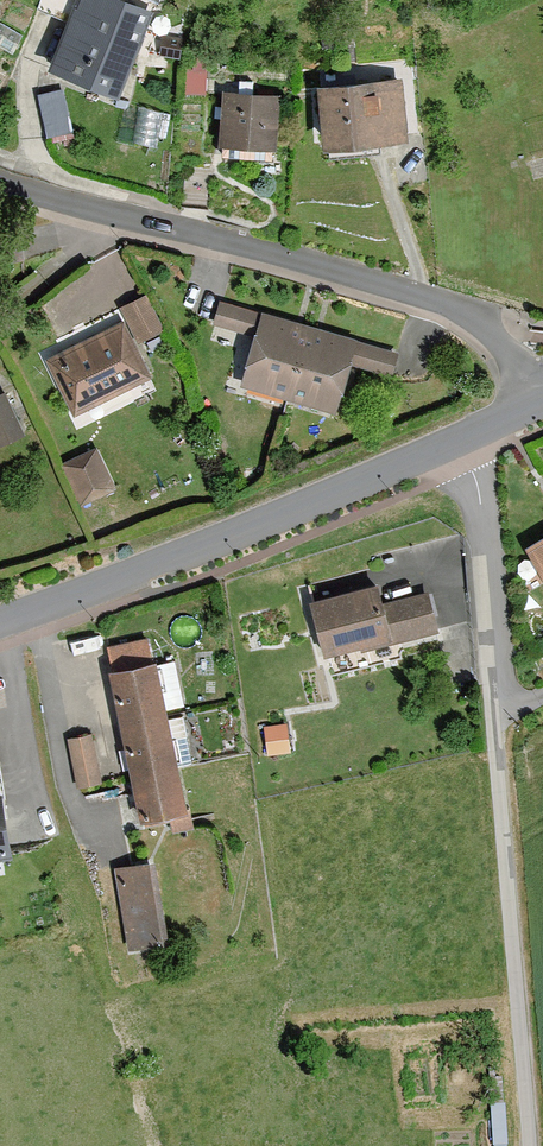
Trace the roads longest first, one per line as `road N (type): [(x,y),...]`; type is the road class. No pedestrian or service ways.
road 1 (unclassified): [(542,379),(457,310),(421,297),(0,180)]
road 2 (tertiary): [(542,403),(175,559),(0,621)]
road 3 (track): [(495,708),(525,1145)]

